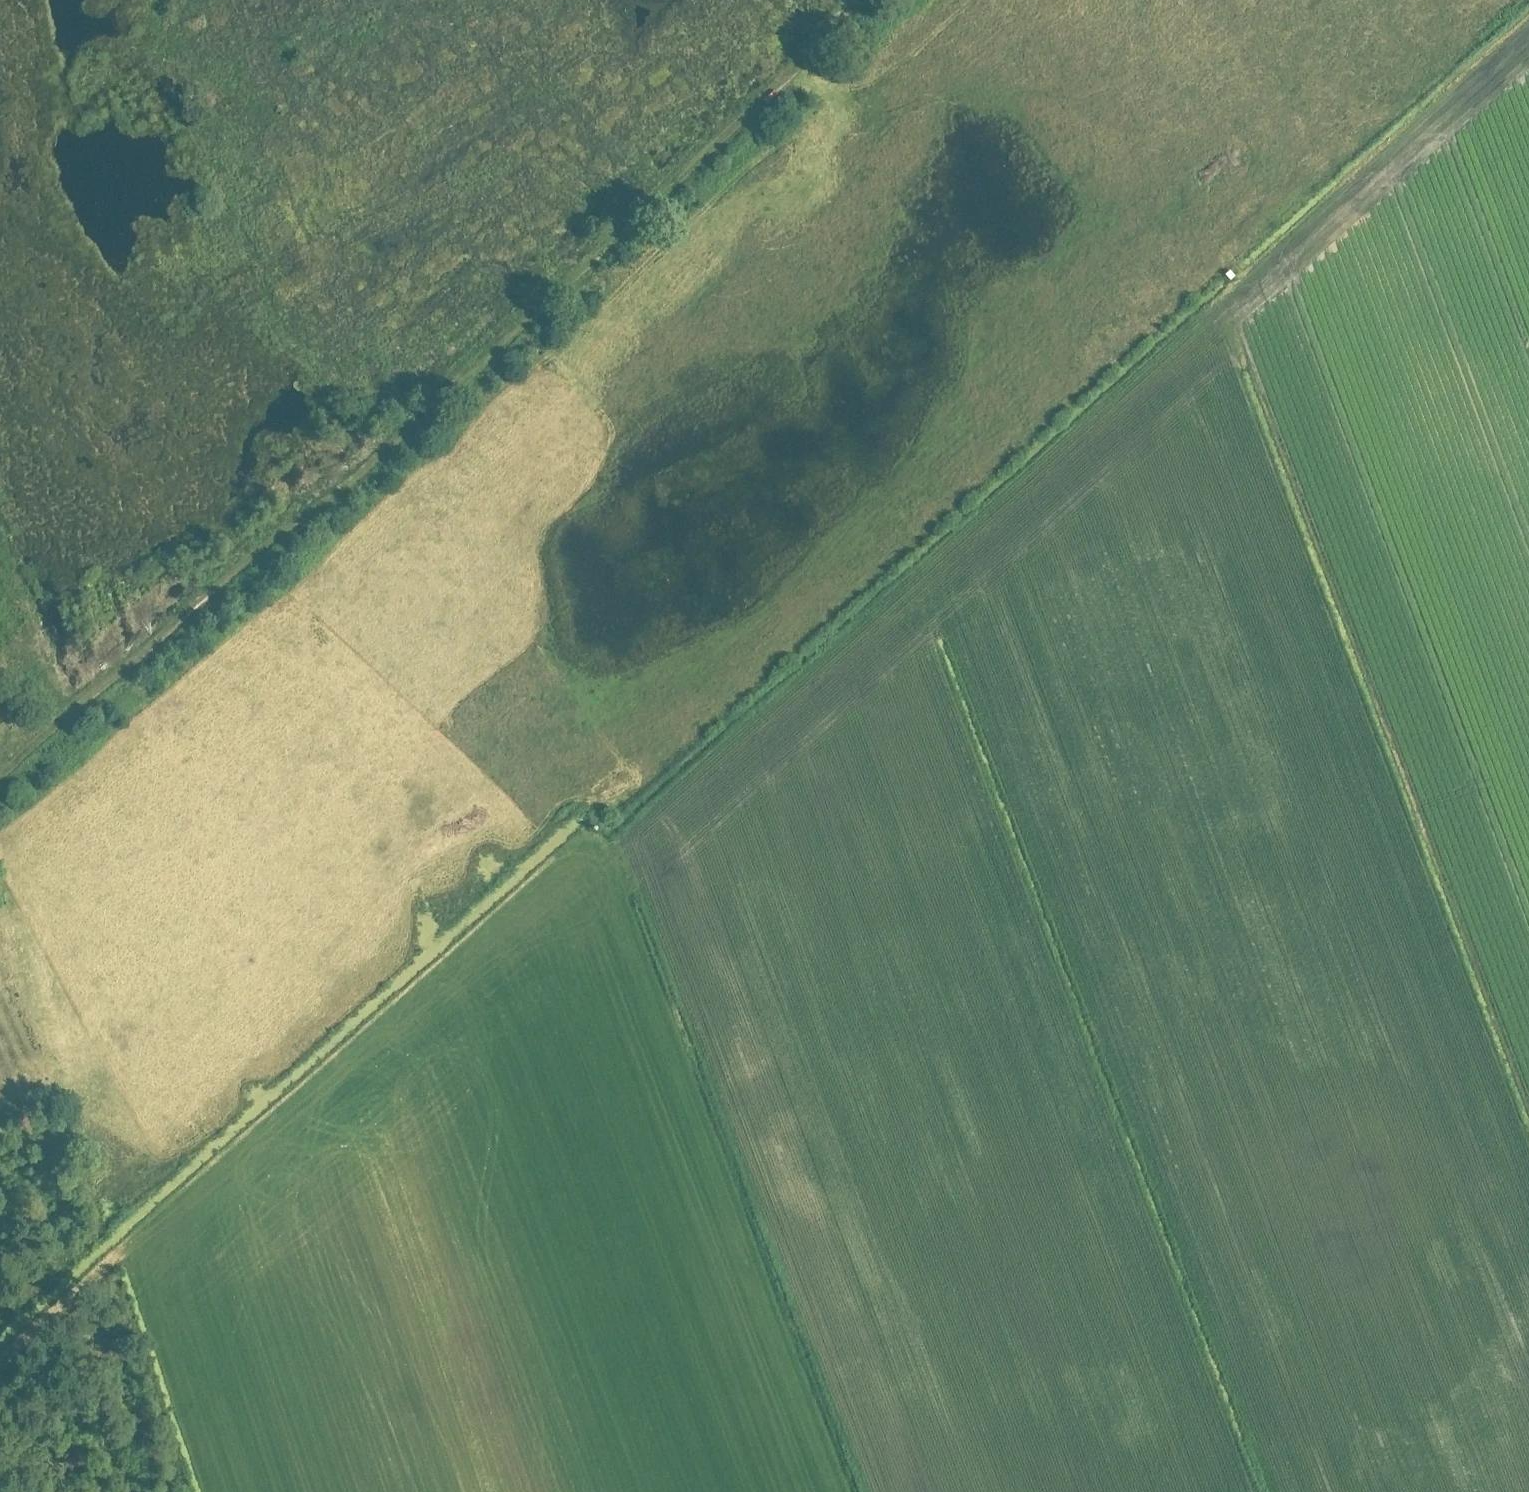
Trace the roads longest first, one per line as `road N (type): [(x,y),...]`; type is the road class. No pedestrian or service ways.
road 1 (track): [(0,776),(496,351),(861,0)]

